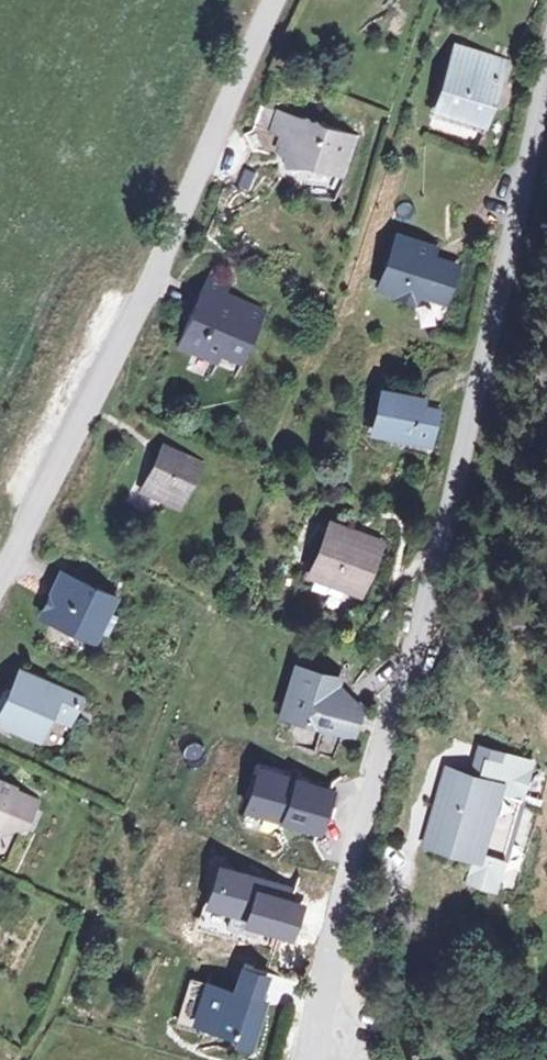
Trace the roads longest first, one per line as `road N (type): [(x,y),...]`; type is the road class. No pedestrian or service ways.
road 1 (residential): [(546,57),(471,406),(304,1059)]
road 2 (residential): [(0,576),(157,266),(227,85),(270,0)]

